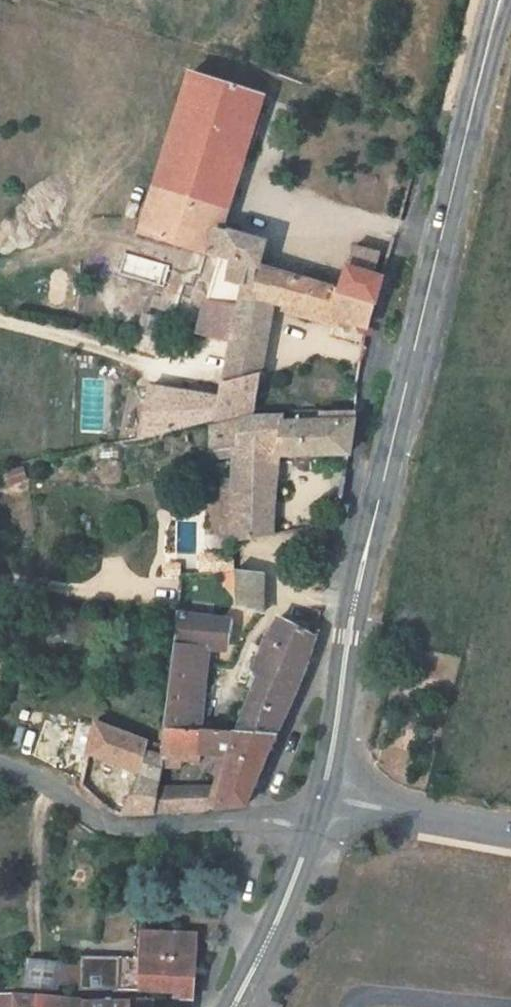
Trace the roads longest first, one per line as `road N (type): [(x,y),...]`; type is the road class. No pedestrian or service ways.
road 1 (secondary): [(320,793),(410,360),(500,1)]
road 2 (unclassified): [(312,828),(253,820),(111,826),(0,765)]
road 3 (secondary): [(233,1006),(312,828)]
road 4 (residential): [(510,834),(320,793)]
road 5 (track): [(53,790),(41,809),(37,942)]

